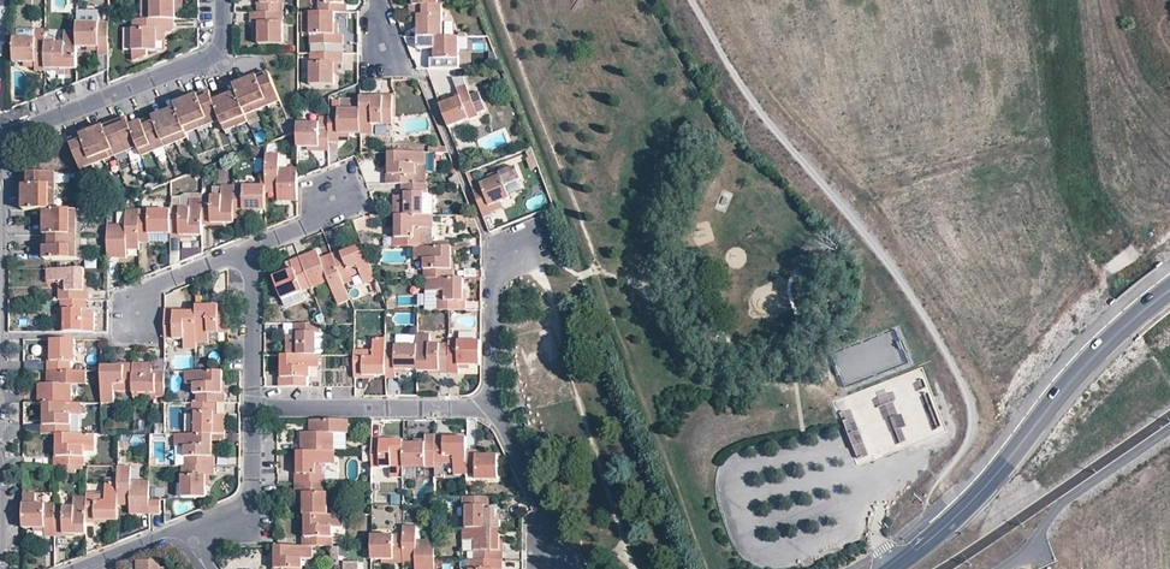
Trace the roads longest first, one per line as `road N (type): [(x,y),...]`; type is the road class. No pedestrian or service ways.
road 1 (residential): [(223,0),(215,55),(0,139)]
road 2 (residential): [(489,406),(253,408)]
road 3 (residential): [(0,362),(0,182)]
road 4 (residential): [(520,247),(492,260),(489,406)]
road 5 (secondary): [(1015,449),(947,526),(894,568)]
road 6 (secondary): [(1015,449),(1126,325)]
road 7 (residential): [(253,408),(253,501),(193,543)]
road 8 (residential): [(252,247),(253,408)]
road 9 (residential): [(489,406),(544,510),(547,548)]
road 10 (residential): [(134,315),(135,292),(252,247)]
road 11 (residential): [(193,543),(167,535),(77,568)]

